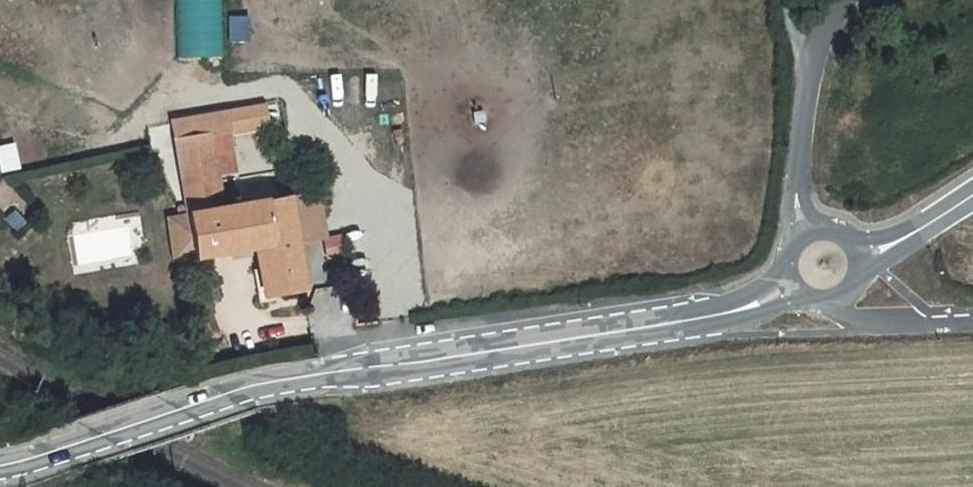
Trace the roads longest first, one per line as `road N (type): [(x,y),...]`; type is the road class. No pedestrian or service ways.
road 1 (unclassified): [(0,464),(60,453),(241,392),(713,316),(792,291)]
road 2 (unclassified): [(800,232),(793,174),(799,102),(813,43),(842,0)]
road 3 (unclassified): [(837,299),(857,323),(972,317)]
road 4 (unclassified): [(972,193),(892,244),(856,251)]

